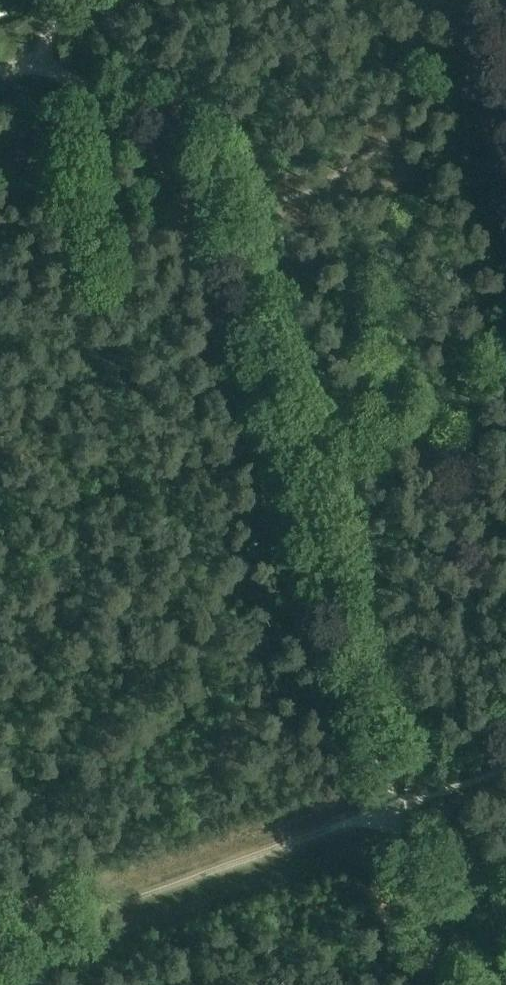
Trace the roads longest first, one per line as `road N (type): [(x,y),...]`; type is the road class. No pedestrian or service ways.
road 1 (track): [(218,216),(397,814)]
road 2 (track): [(0,948),(397,814)]
road 3 (track): [(218,216),(356,174),(385,147),(417,50),(443,20),(478,3)]
road 4 (track): [(33,37),(210,162),(218,216)]
road 5 (track): [(397,814),(446,984)]

